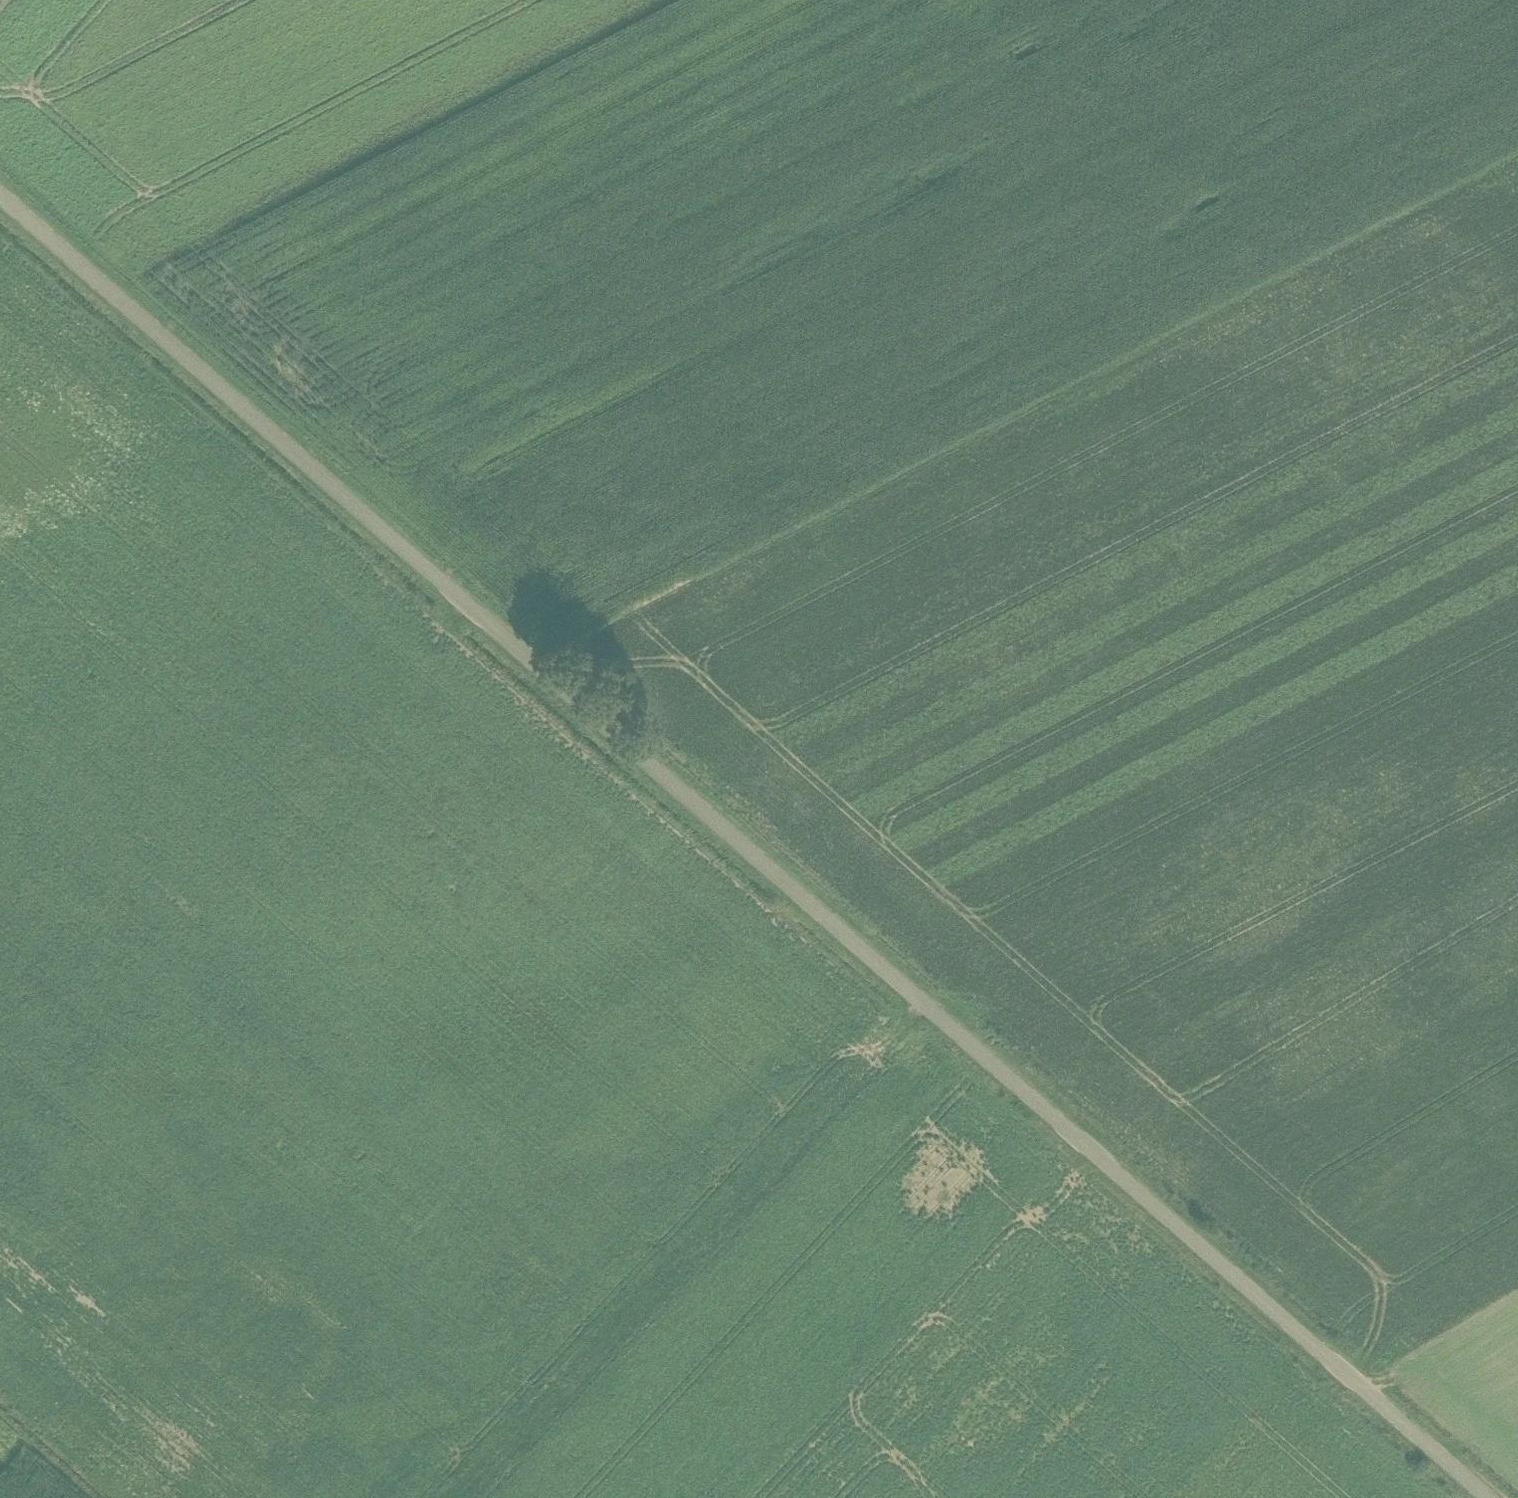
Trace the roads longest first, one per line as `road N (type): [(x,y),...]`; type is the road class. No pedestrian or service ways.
road 1 (unclassified): [(1488,1497),(0,194)]

